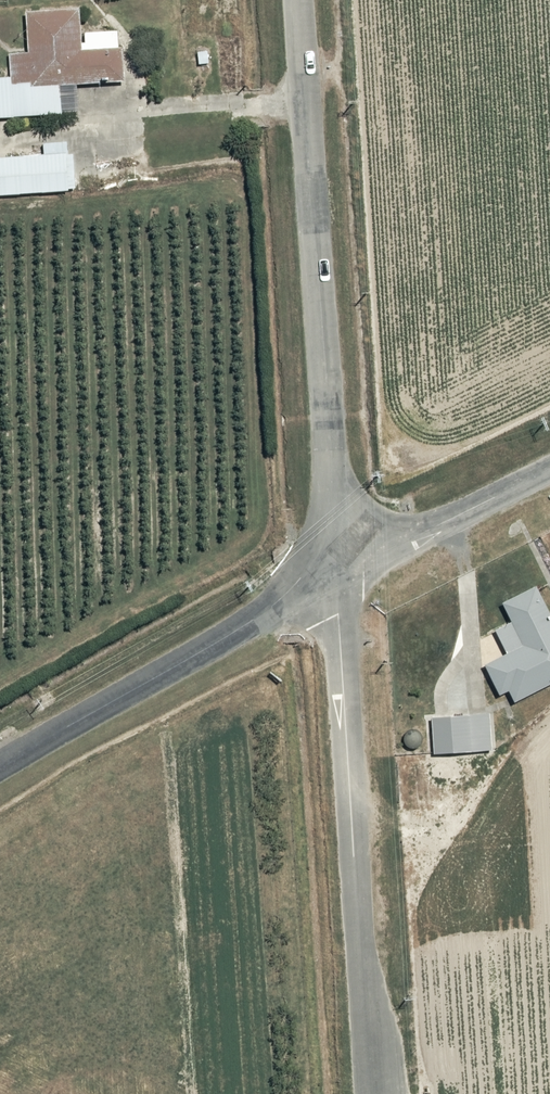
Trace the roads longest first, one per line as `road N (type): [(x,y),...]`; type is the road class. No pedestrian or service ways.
road 1 (tertiary): [(317,557),(332,468),(300,0)]
road 2 (unclassified): [(317,557),(337,615),(367,1093)]
road 3 (tertiary): [(0,766),(221,641),(290,589),(317,557)]
road 4 (unclassified): [(317,557),(364,561),(549,461)]

